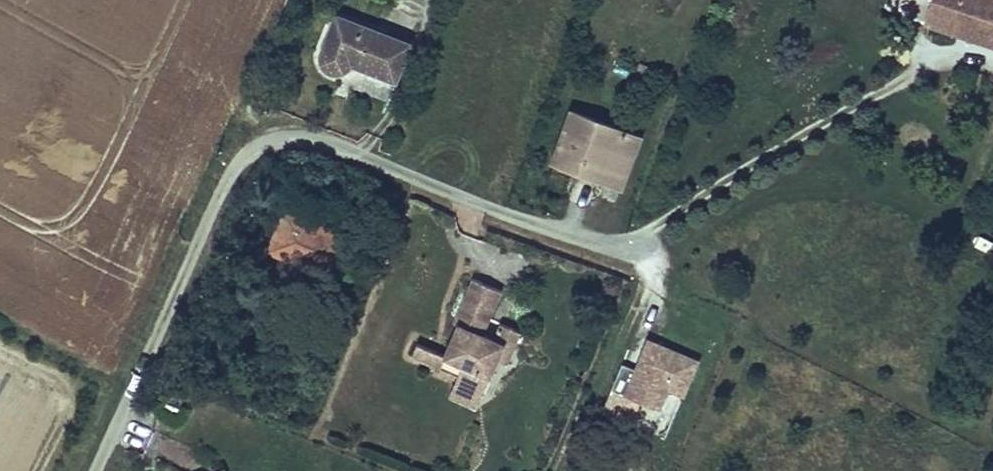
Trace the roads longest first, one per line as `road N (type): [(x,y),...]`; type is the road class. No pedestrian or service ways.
road 1 (unclassified): [(638,263),(258,127),(240,139),(95,470)]
road 2 (track): [(296,0),(240,139)]

